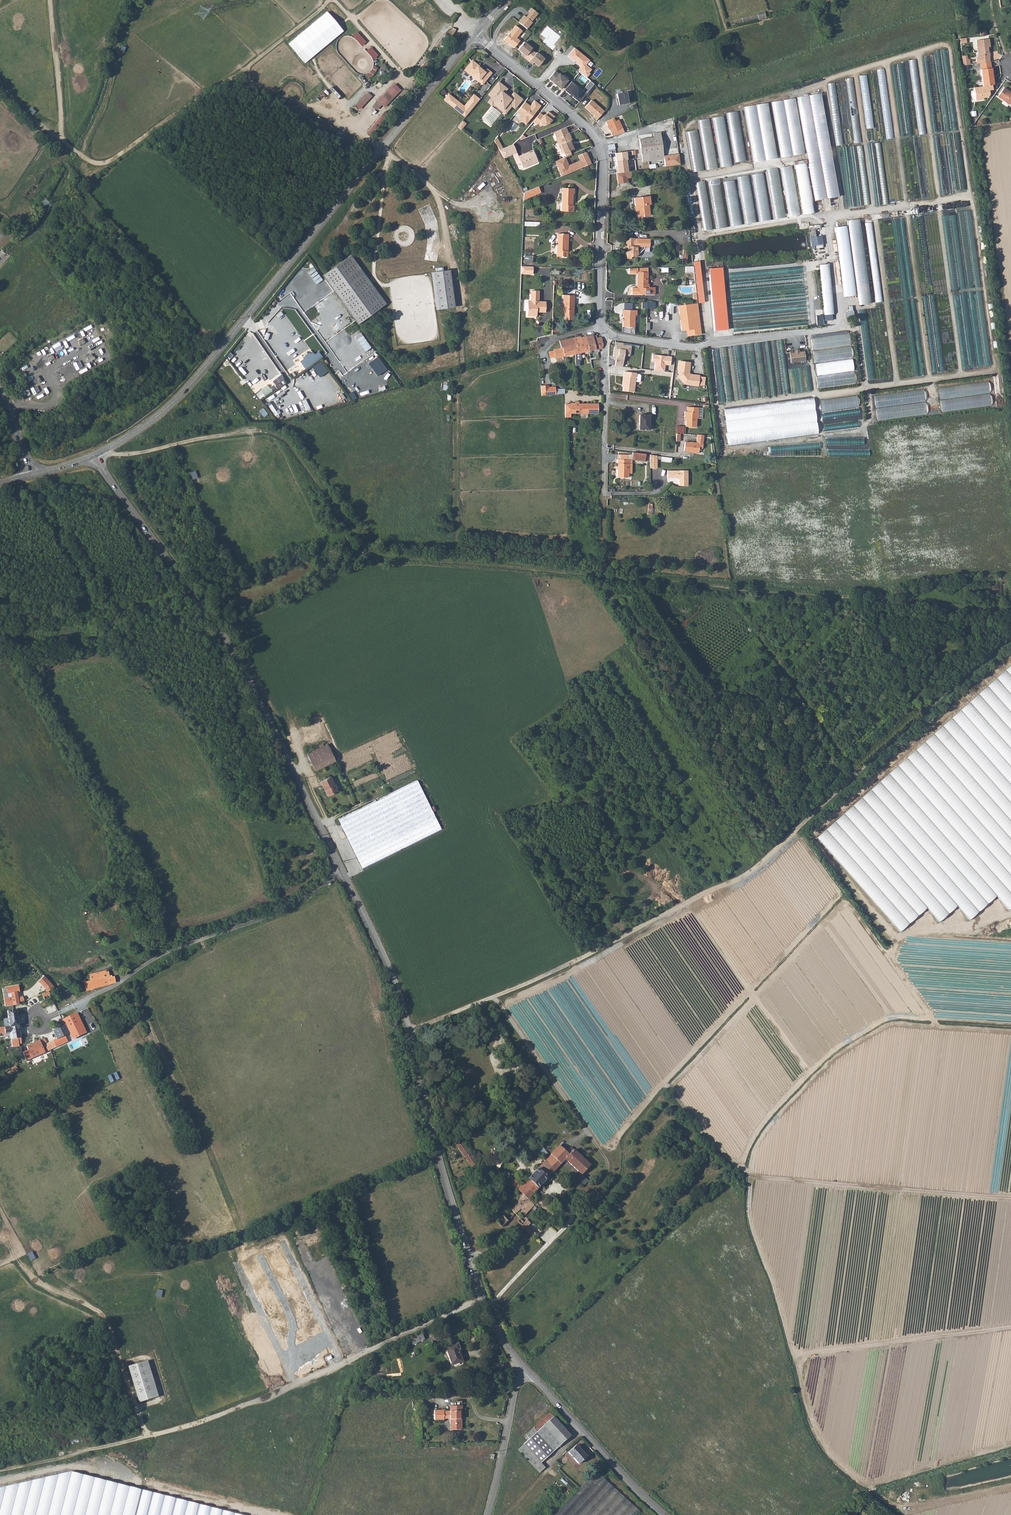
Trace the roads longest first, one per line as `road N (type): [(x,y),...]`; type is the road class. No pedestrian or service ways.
road 1 (track): [(496,997),(752,872),(1010,632)]
road 2 (tertiary): [(95,455),(203,372),(475,34)]
road 3 (tertiary): [(341,868),(400,997),(483,1300),(526,1370)]
road 4 (tertiary): [(95,455),(233,648),(341,868)]
road 5 (track): [(483,1300),(200,1426),(89,1449)]
road 6 (track): [(702,346),(837,328),(844,312),(830,217),(982,194)]
road 7 (residential): [(475,34),(597,139),(600,329)]
road 8 (track): [(65,143),(96,162),(109,162),(331,0)]
road 9 (unclassified): [(73,1006),(165,953),(288,908),(341,868)]
road 10 (track): [(97,458),(268,432),(309,467),(338,514)]
road 11 (track): [(12,253),(68,177),(52,0)]
road 12 (track): [(808,332),(816,396),(1004,371)]
road 13 (track): [(462,355),(441,203),(381,149)]
road 14 (track): [(223,347),(92,193),(99,177)]
road 15 (tertiary): [(526,1370),(665,1514)]
road 16 (track): [(239,73),(290,109),(320,107),(352,125),(399,73)]
road 17 (track): [(302,247),(404,387)]
road 18 (track): [(1010,612),(841,598)]
road 19 (unclassified): [(496,997),(588,1134)]
road 20 (track): [(486,1307),(599,1190)]
road 21 (residential): [(611,336),(604,494)]
road 22 (tertiary): [(488,1514),(526,1370)]
road 23 (track): [(841,598),(829,608),(706,598)]
road 24 (track): [(386,285),(374,266),(391,156)]
road 25 (track): [(334,0),(426,94)]

